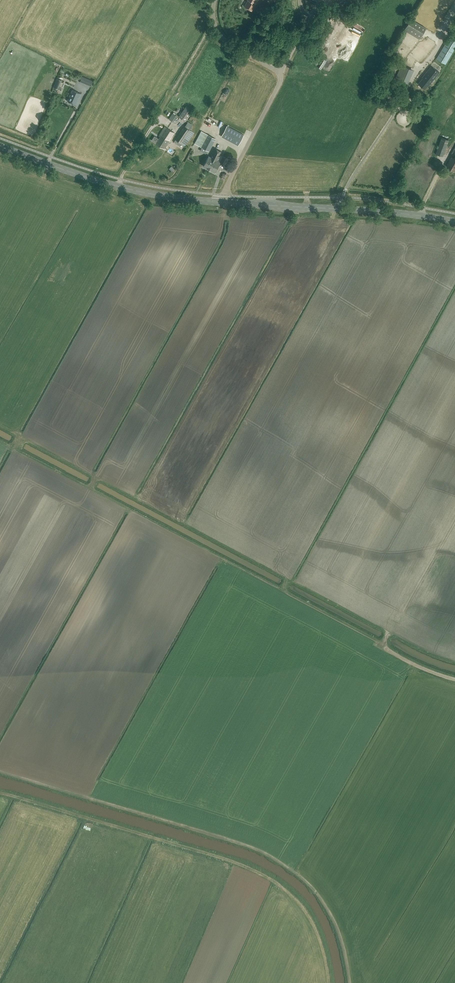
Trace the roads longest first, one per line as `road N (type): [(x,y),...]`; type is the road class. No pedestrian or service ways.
road 1 (track): [(348,982),(334,919),(319,894),(282,863),(0,771)]
road 2 (secondary): [(224,203),(116,186),(0,146)]
road 3 (secondary): [(454,222),(224,203)]
road 4 (unclassified): [(224,203),(281,74)]

